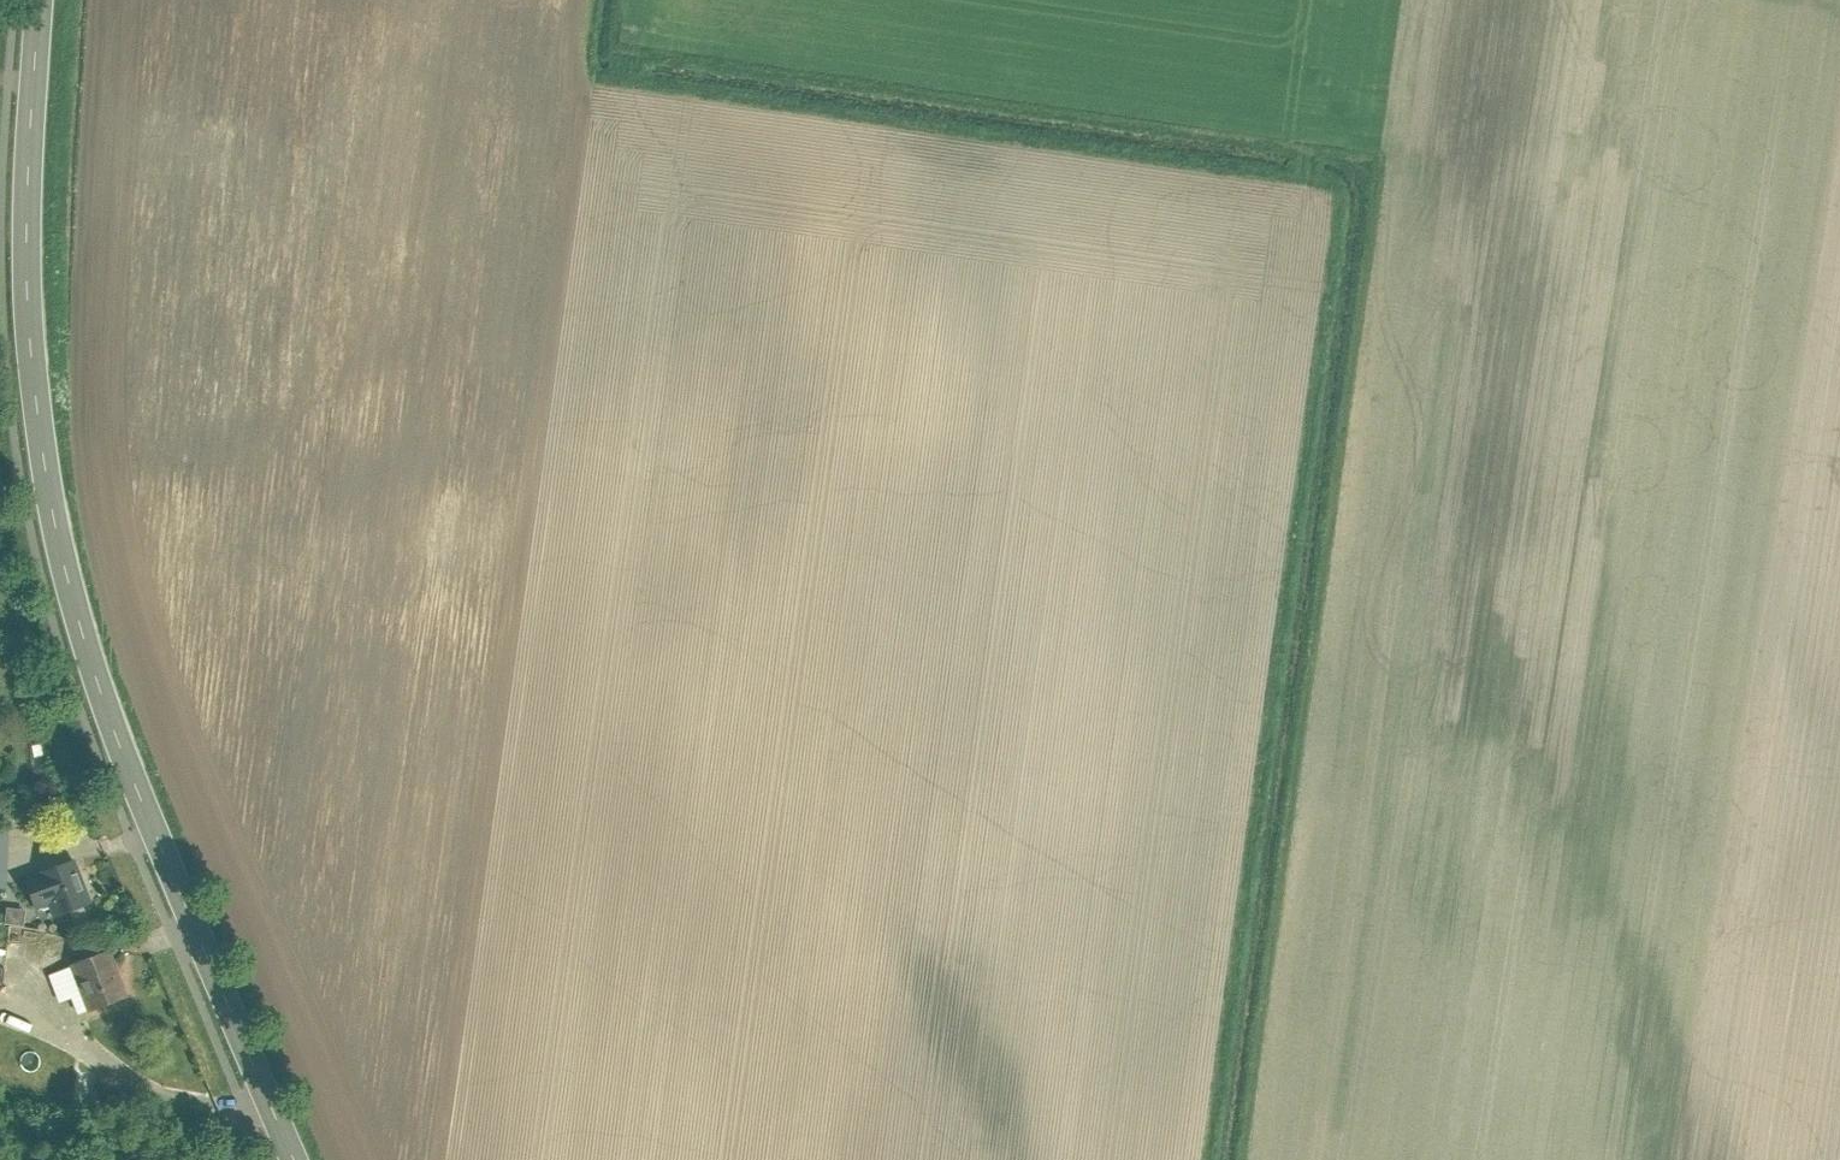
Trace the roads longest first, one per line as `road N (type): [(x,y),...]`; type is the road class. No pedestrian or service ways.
road 1 (tertiary): [(39,0),(30,295),(49,488),(98,681),(296,1159)]

